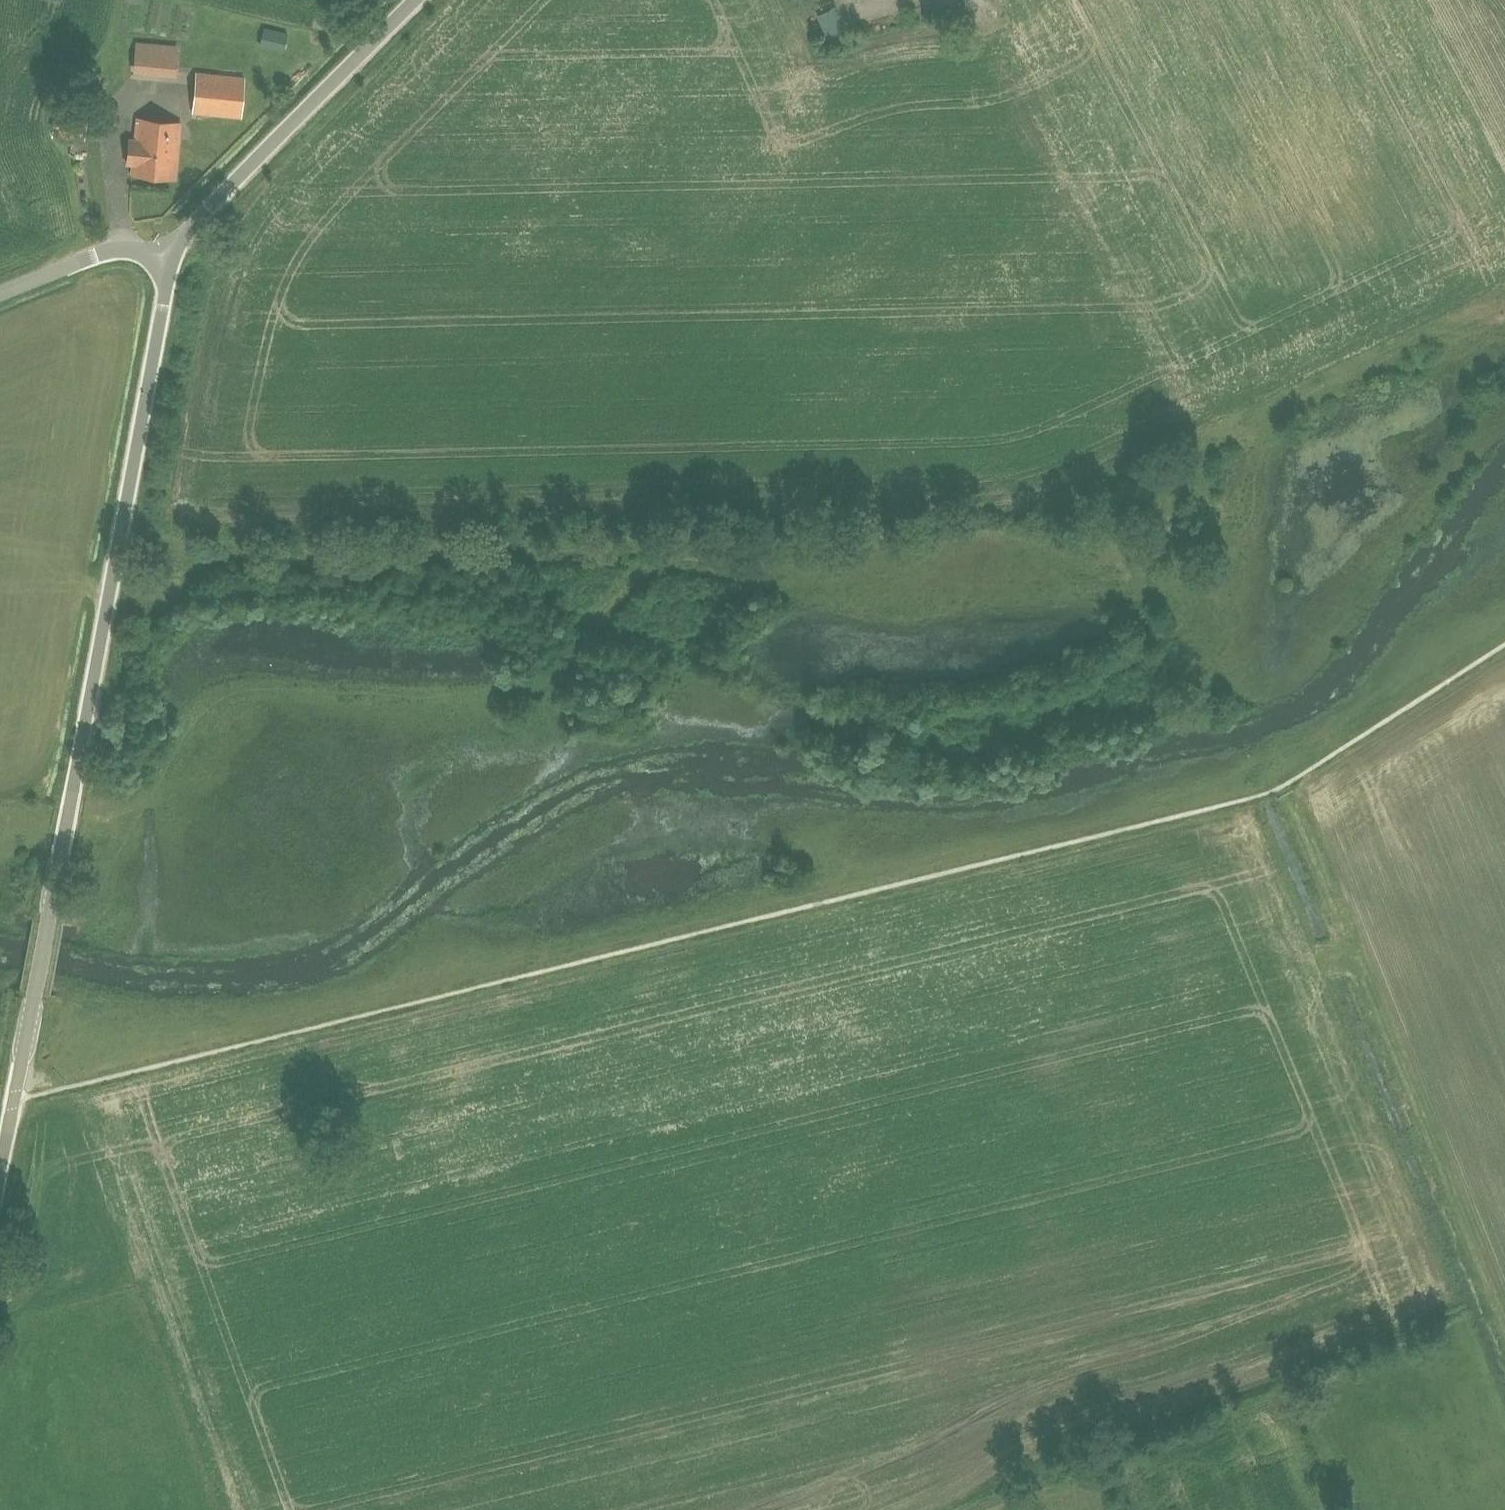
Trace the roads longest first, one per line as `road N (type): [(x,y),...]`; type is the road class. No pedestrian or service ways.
road 1 (track): [(70,804),(130,802),(193,715),(245,689),(420,697),(488,693),(529,679),(574,626),(639,589),(867,600),(1097,578),(1138,605),(1174,615),(1224,579),(1256,516),(1266,449),(1308,385),(1454,327),(1504,296)]
road 2 (track): [(1504,622),(1274,771),(18,1080)]
road 3 (unclassified): [(0,1184),(167,258)]
road 4 (track): [(1288,801),(1504,1345)]
road 5 (unclassified): [(167,258),(422,0)]
road 6 (unclassified): [(0,293),(101,255),(167,258)]

